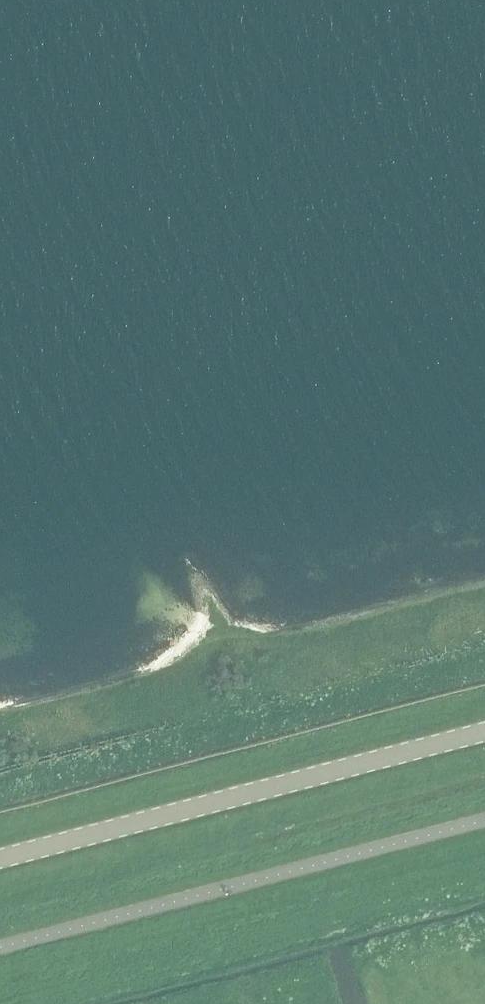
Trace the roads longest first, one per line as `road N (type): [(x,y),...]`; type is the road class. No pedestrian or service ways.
road 1 (tertiary): [(0,859),(484,732)]

